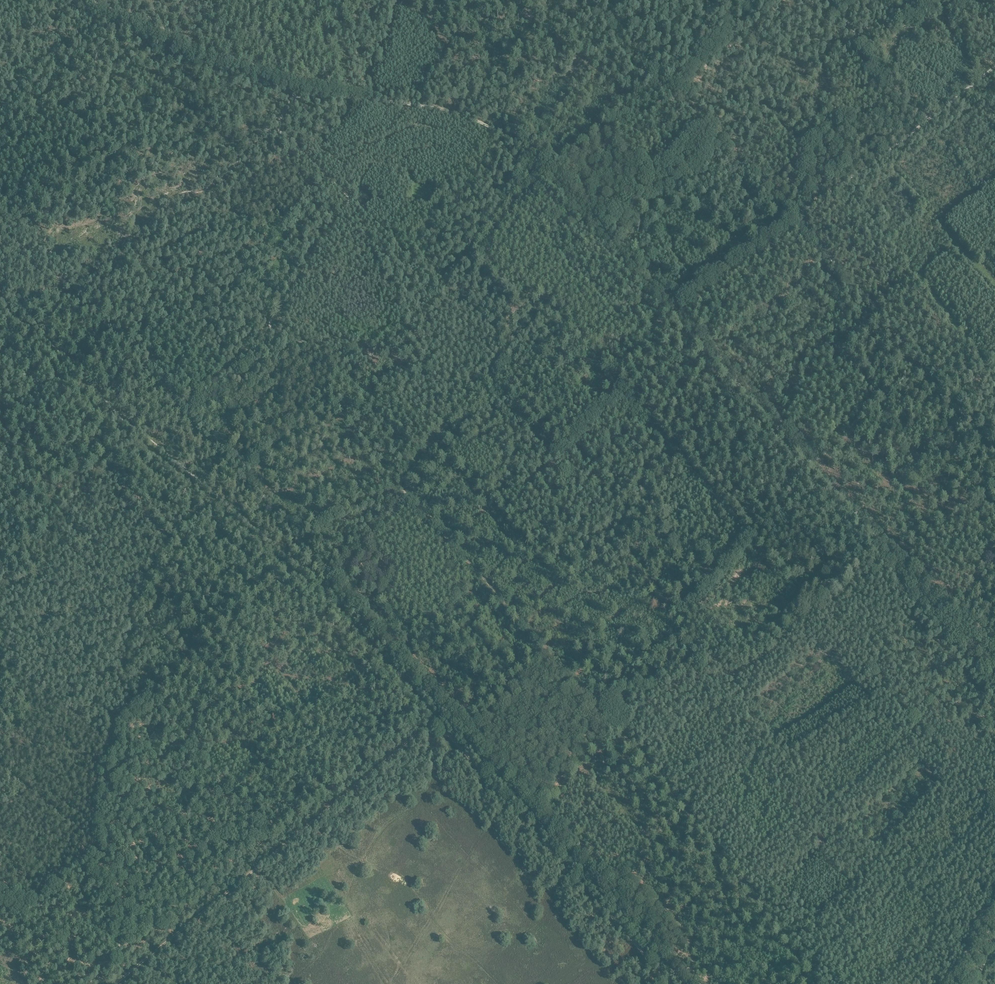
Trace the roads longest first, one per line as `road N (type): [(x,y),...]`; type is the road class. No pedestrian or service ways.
road 1 (track): [(517,310),(533,291),(543,294),(994,817)]
road 2 (track): [(552,179),(994,667)]
road 3 (track): [(400,484),(620,730),(818,983)]
road 4 (track): [(880,538),(775,647),(748,669),(728,673),(489,376)]
road 5 (track): [(325,597),(669,983)]
road 6 (track): [(124,977),(94,819),(112,730),(291,570)]
road 7 (track): [(0,591),(36,580),(30,546),(64,485),(112,472),(125,506),(152,520),(162,540),(128,609),(123,665),(151,691)]
road 8 (track): [(441,711),(115,983)]
road 9 (track): [(539,166),(468,253),(517,310),(499,341),(498,361),(400,484)]
road 10 (track): [(65,282),(323,578)]
road 11 (track): [(0,429),(148,449),(325,597)]
road 12 (track): [(669,309),(928,120)]
road 13 (track): [(312,93),(450,110),(510,138),(552,179)]
road 14 (track): [(74,0),(191,57),(312,93)]
road 15 (track): [(137,32),(0,149)]
road 16 (track): [(928,120),(875,66),(835,0)]
road 17 (track): [(666,81),(552,179)]
road 18 (track): [(0,928),(97,842)]
road 19 (track): [(0,765),(97,842)]
road 20 (track): [(755,0),(684,75),(666,81)]
road 21 (track): [(400,484),(323,578)]

